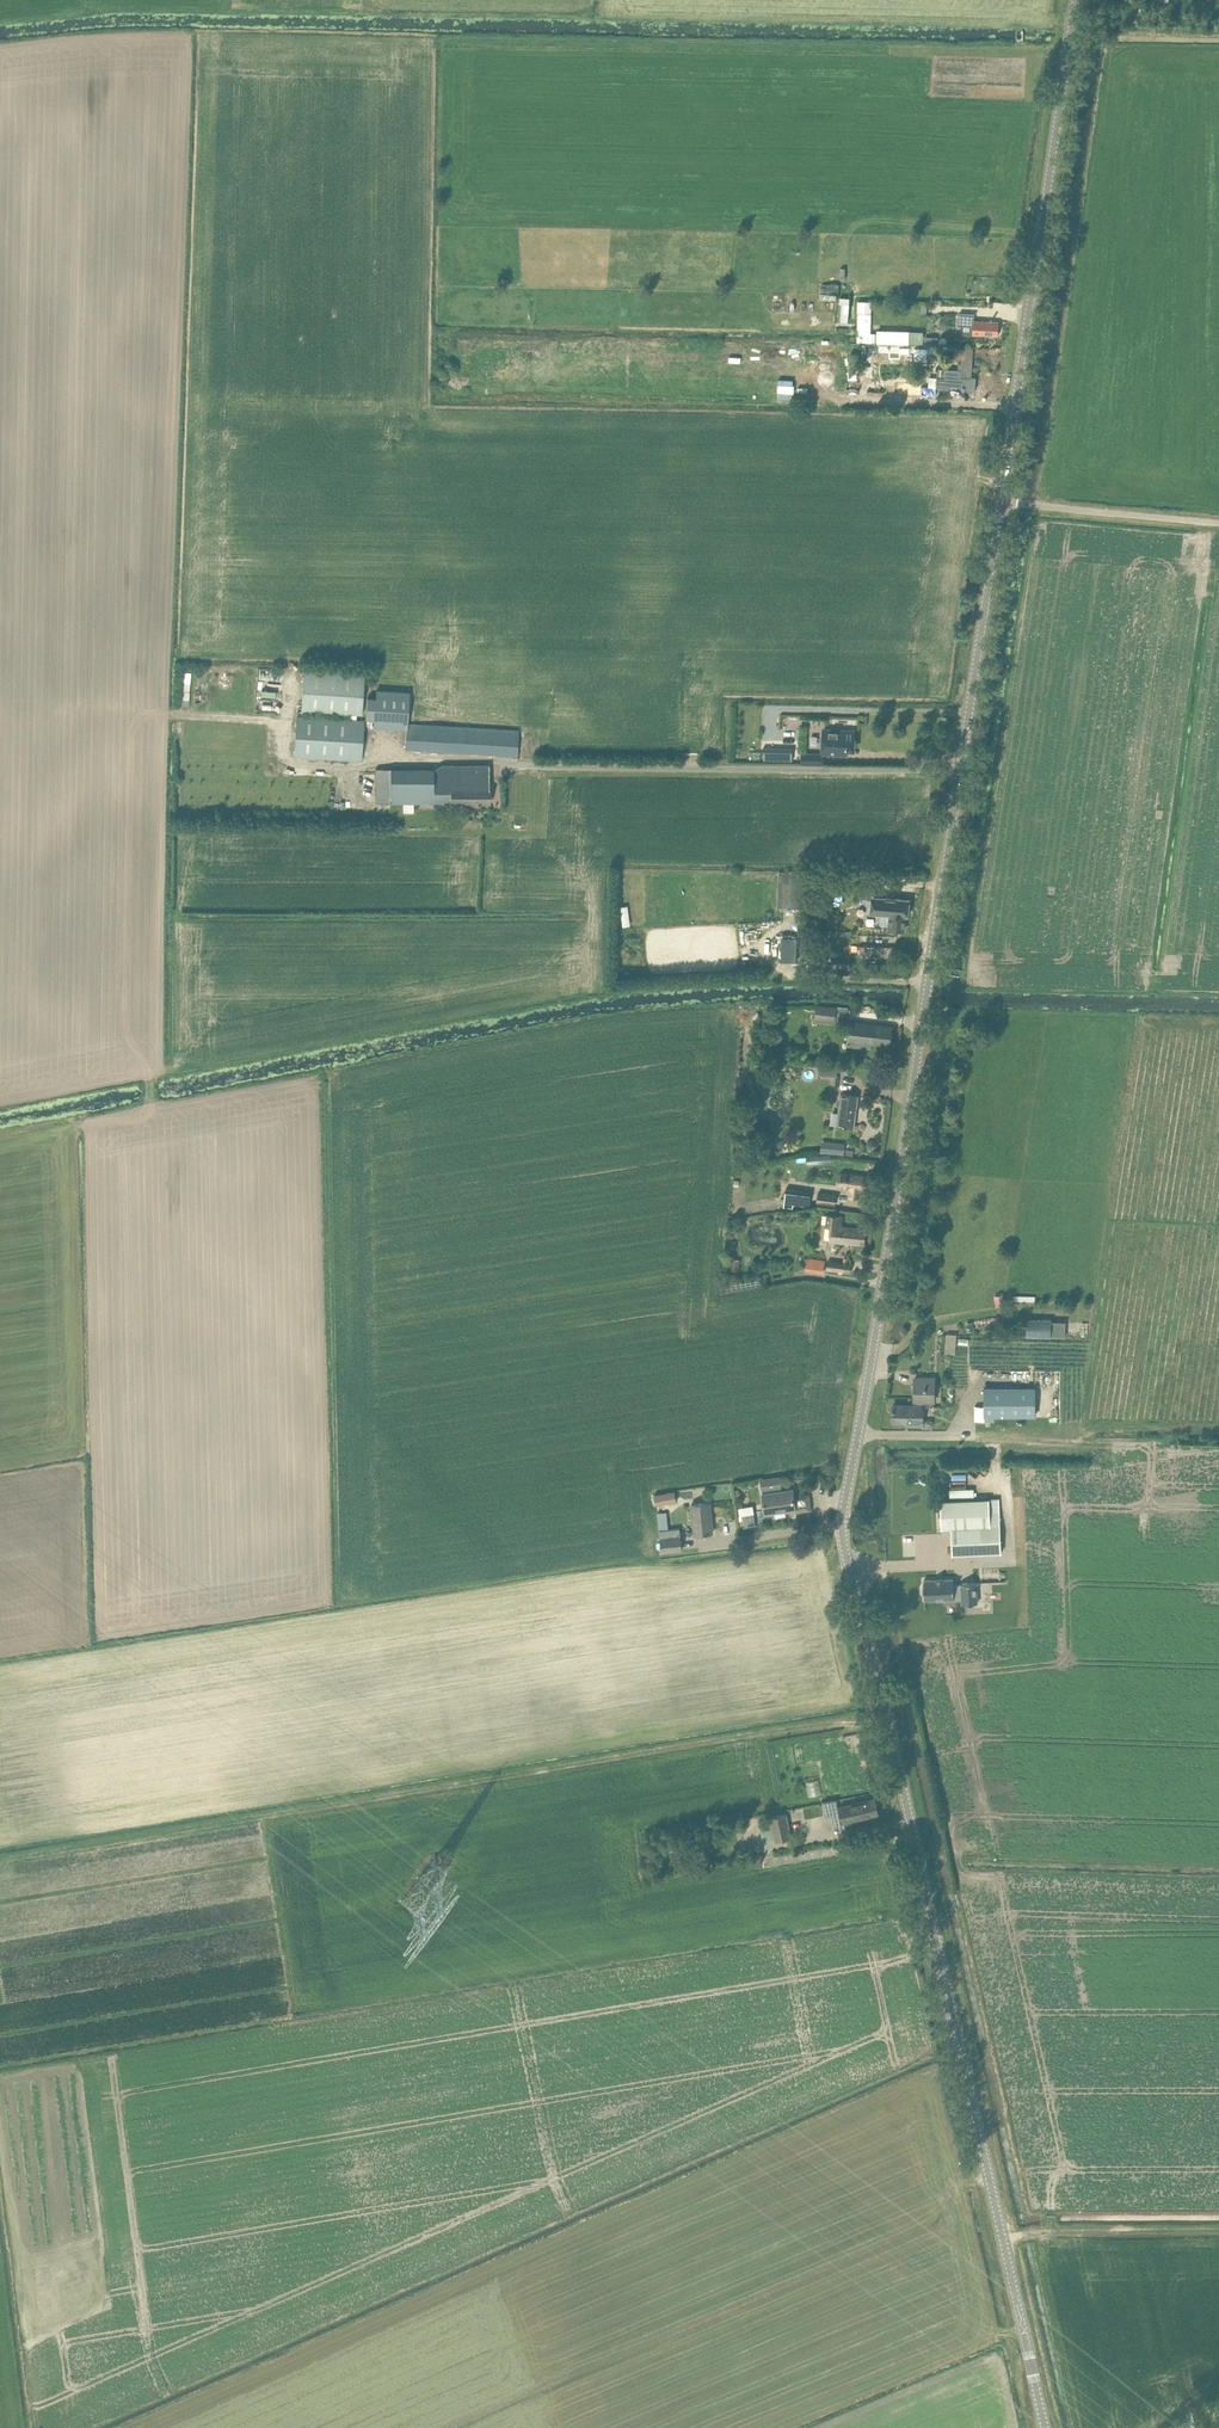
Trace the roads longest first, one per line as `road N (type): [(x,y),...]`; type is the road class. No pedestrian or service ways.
road 1 (tertiary): [(1045,2427),(843,1526),(1001,502)]
road 2 (tertiary): [(1001,502),(1076,0)]
road 3 (unclassified): [(1218,523),(1001,502)]

